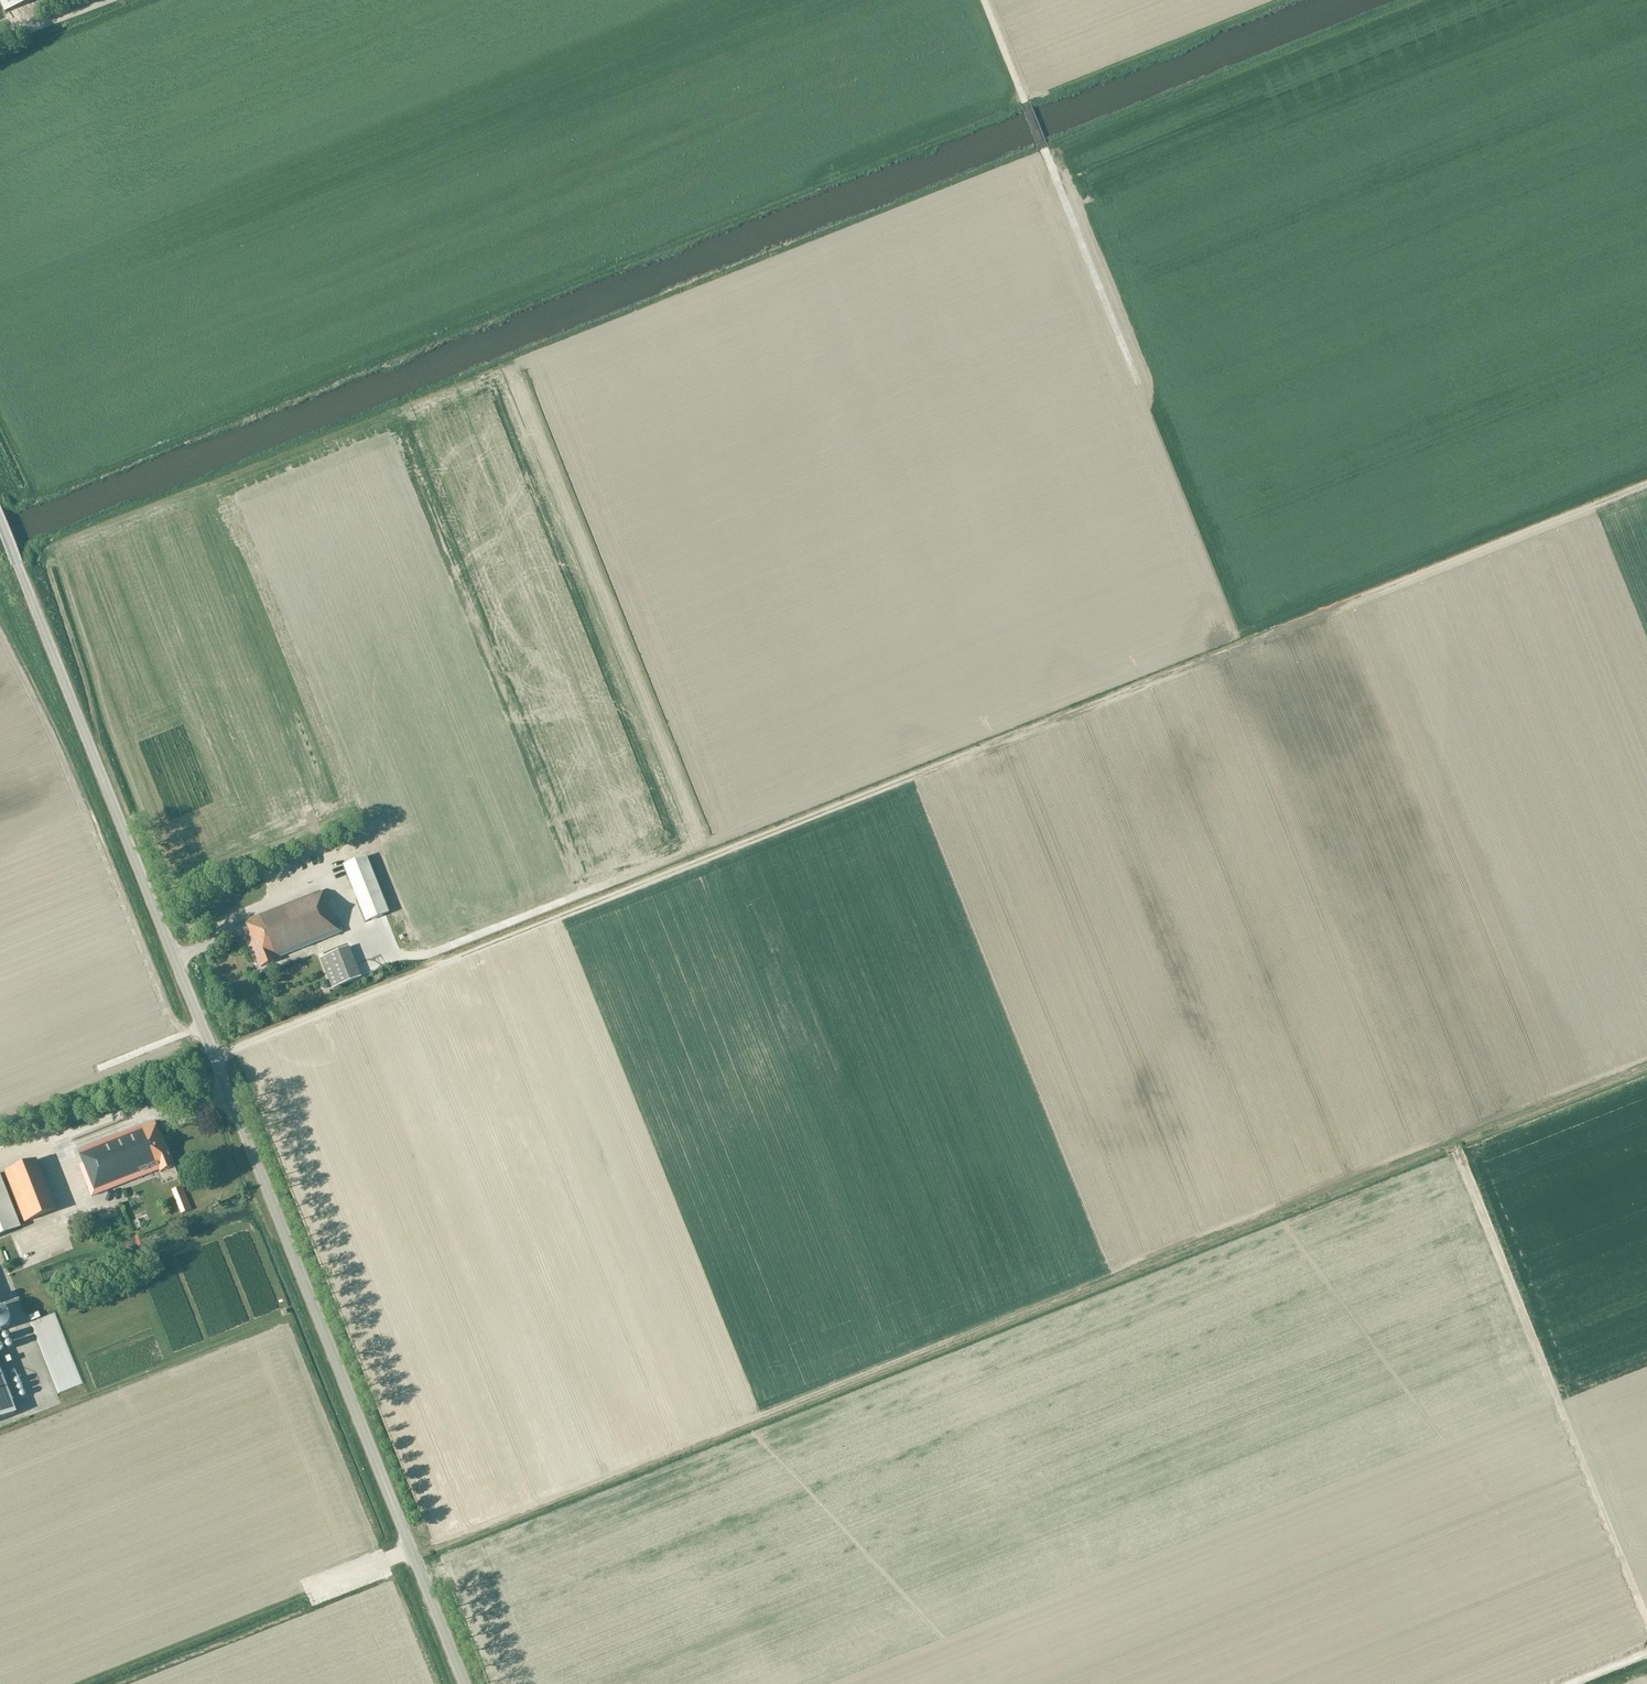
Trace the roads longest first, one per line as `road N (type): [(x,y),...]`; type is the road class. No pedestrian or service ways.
road 1 (unclassified): [(465,1683),(0,516)]

